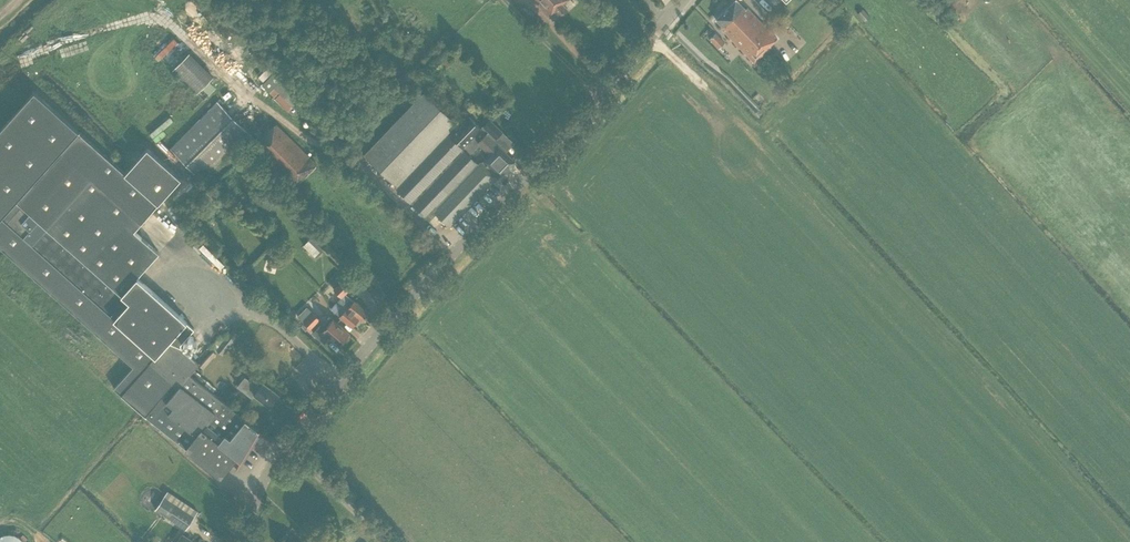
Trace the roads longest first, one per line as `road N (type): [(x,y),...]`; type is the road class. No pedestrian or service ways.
road 1 (tertiary): [(241,541),(287,435),(682,0)]

